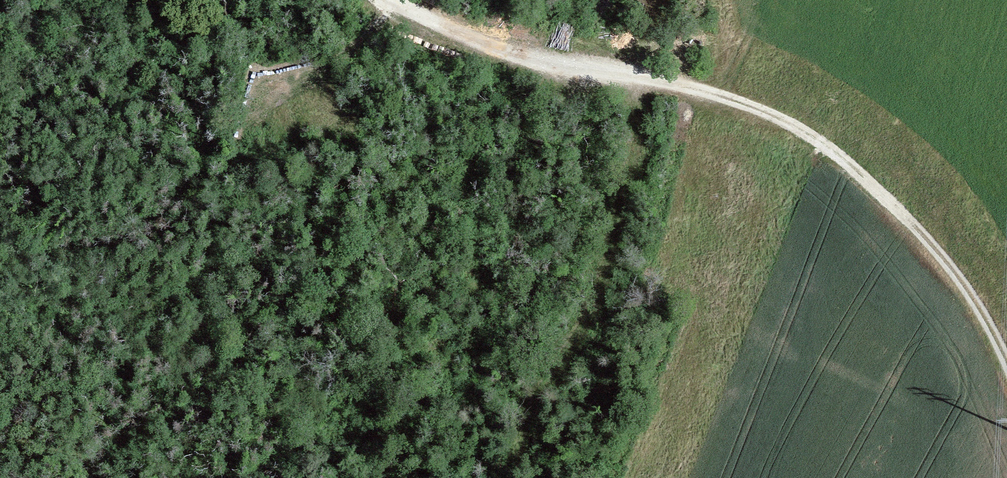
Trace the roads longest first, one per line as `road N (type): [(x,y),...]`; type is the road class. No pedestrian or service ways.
road 1 (track): [(1006,368),(947,266),(867,178),(779,117),(479,42),(397,0)]
road 2 (track): [(637,77),(596,266),(511,477)]
road 3 (track): [(405,4),(345,59),(269,93)]

